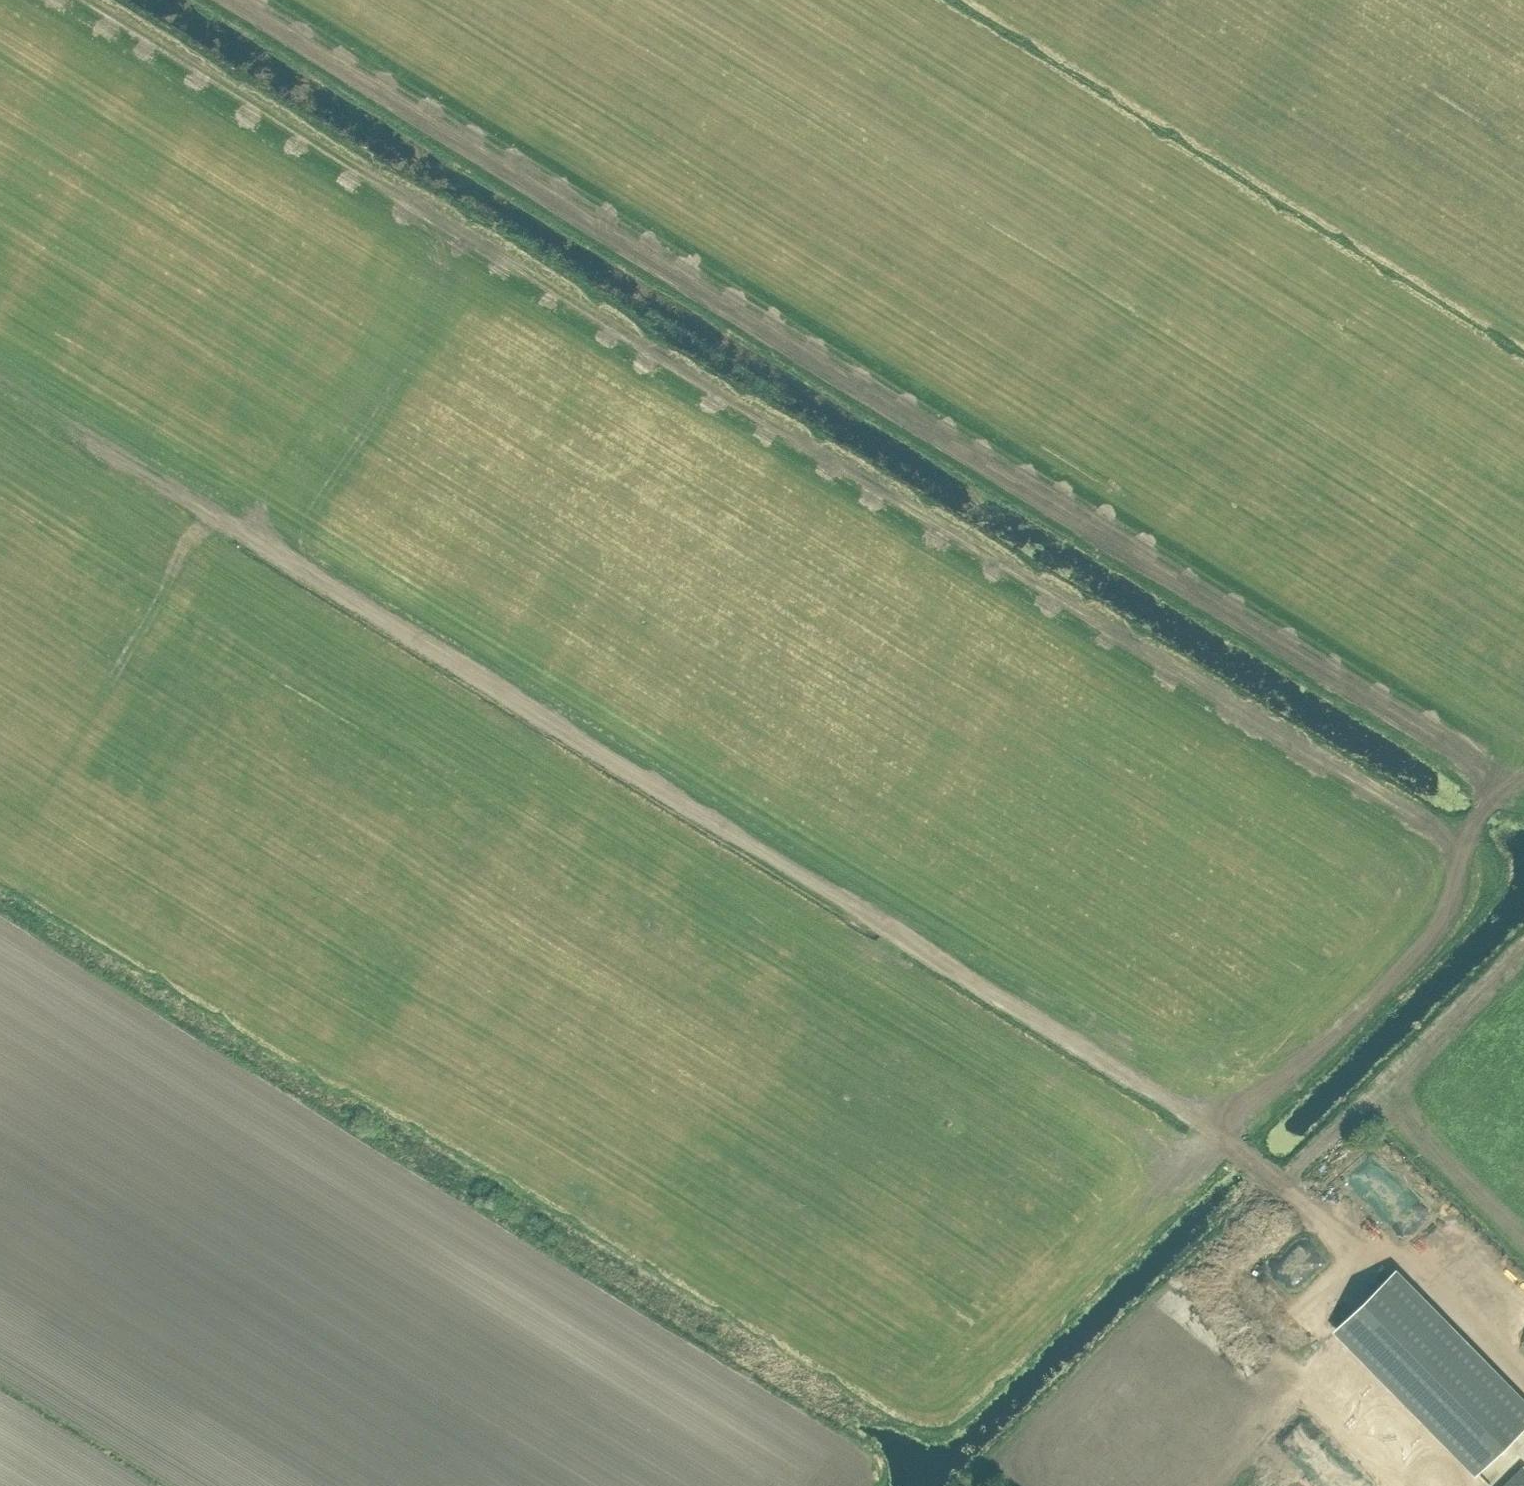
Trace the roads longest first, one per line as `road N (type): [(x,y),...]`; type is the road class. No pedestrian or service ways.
road 1 (track): [(1287,1182),(1151,1078),(0,378)]

